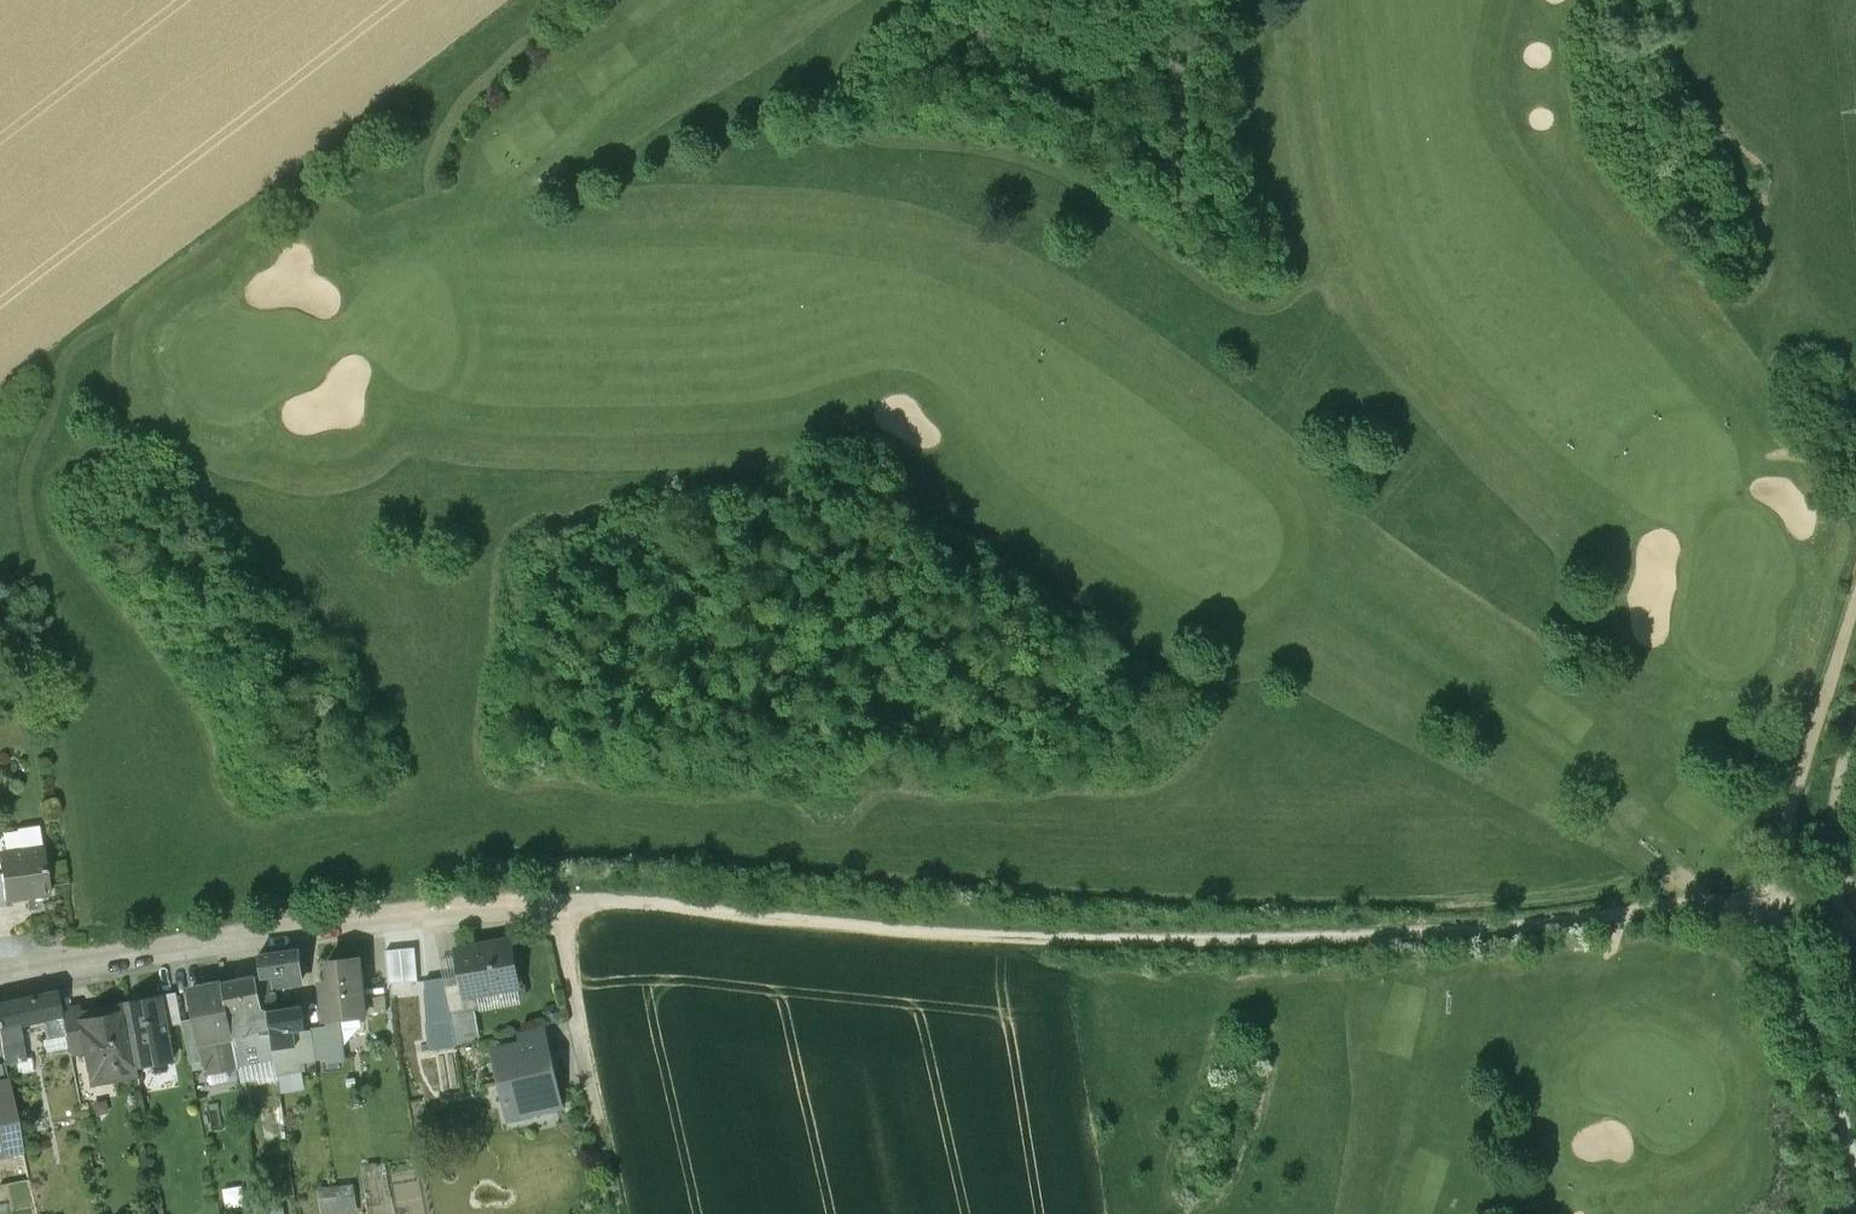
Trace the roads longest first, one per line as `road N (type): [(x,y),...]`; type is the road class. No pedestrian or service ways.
road 1 (track): [(551,903),(644,902),(913,931),(1248,945),(1390,938),(1775,889)]
road 2 (residential): [(0,972),(315,919),(551,903)]
road 3 (track): [(1855,1199),(1775,889)]
road 4 (track): [(551,903),(622,1213)]
road 5 (track): [(1775,889),(1855,600)]

